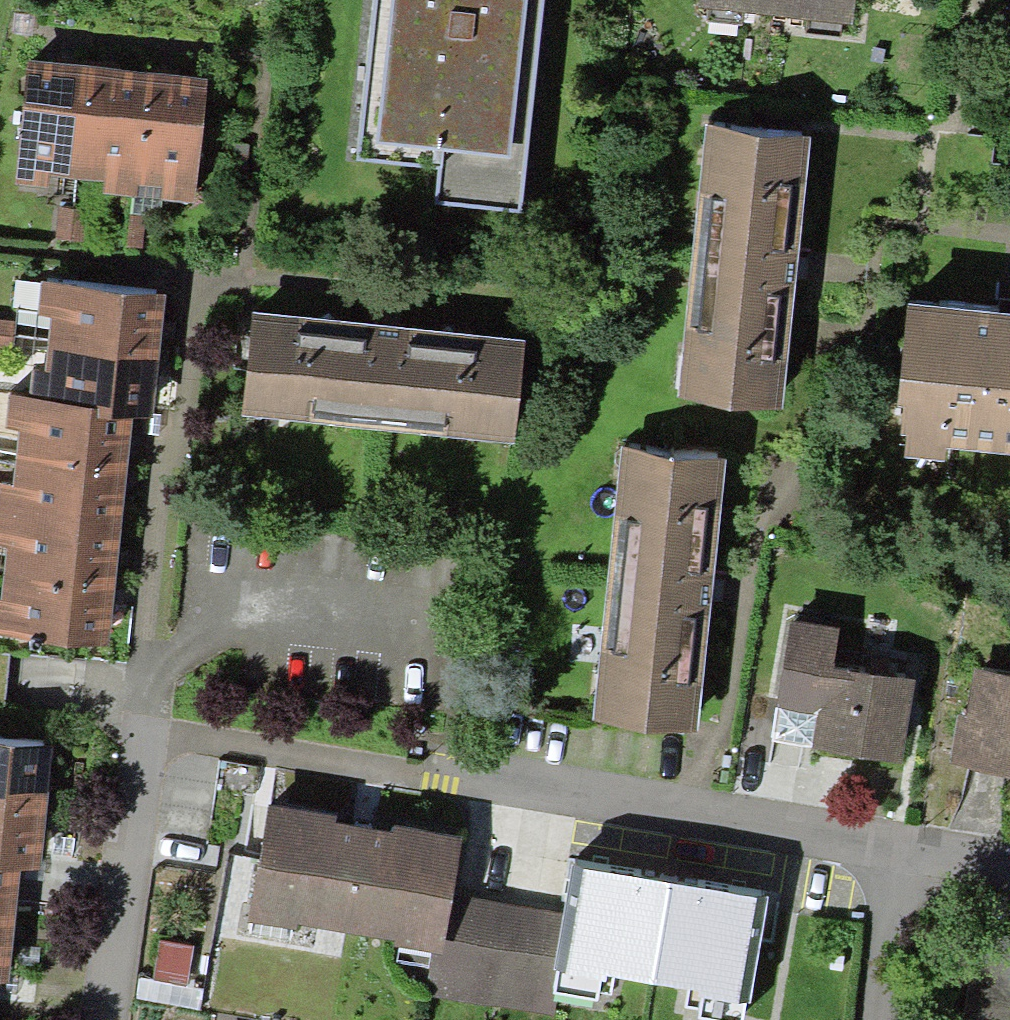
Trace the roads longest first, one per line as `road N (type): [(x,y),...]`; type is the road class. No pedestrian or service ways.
road 1 (residential): [(1009,866),(144,731),(103,1019)]

